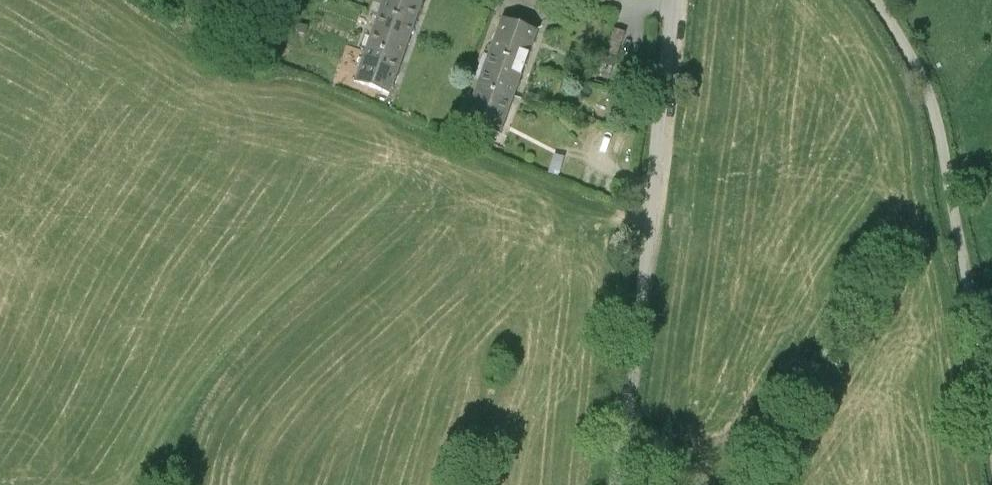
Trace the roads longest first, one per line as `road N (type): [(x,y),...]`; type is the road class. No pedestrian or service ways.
road 1 (unclassified): [(878,0),(907,44),(941,128),(991,451)]
road 2 (unclassified): [(616,484),(651,204)]
road 3 (residential): [(651,204),(673,0)]

